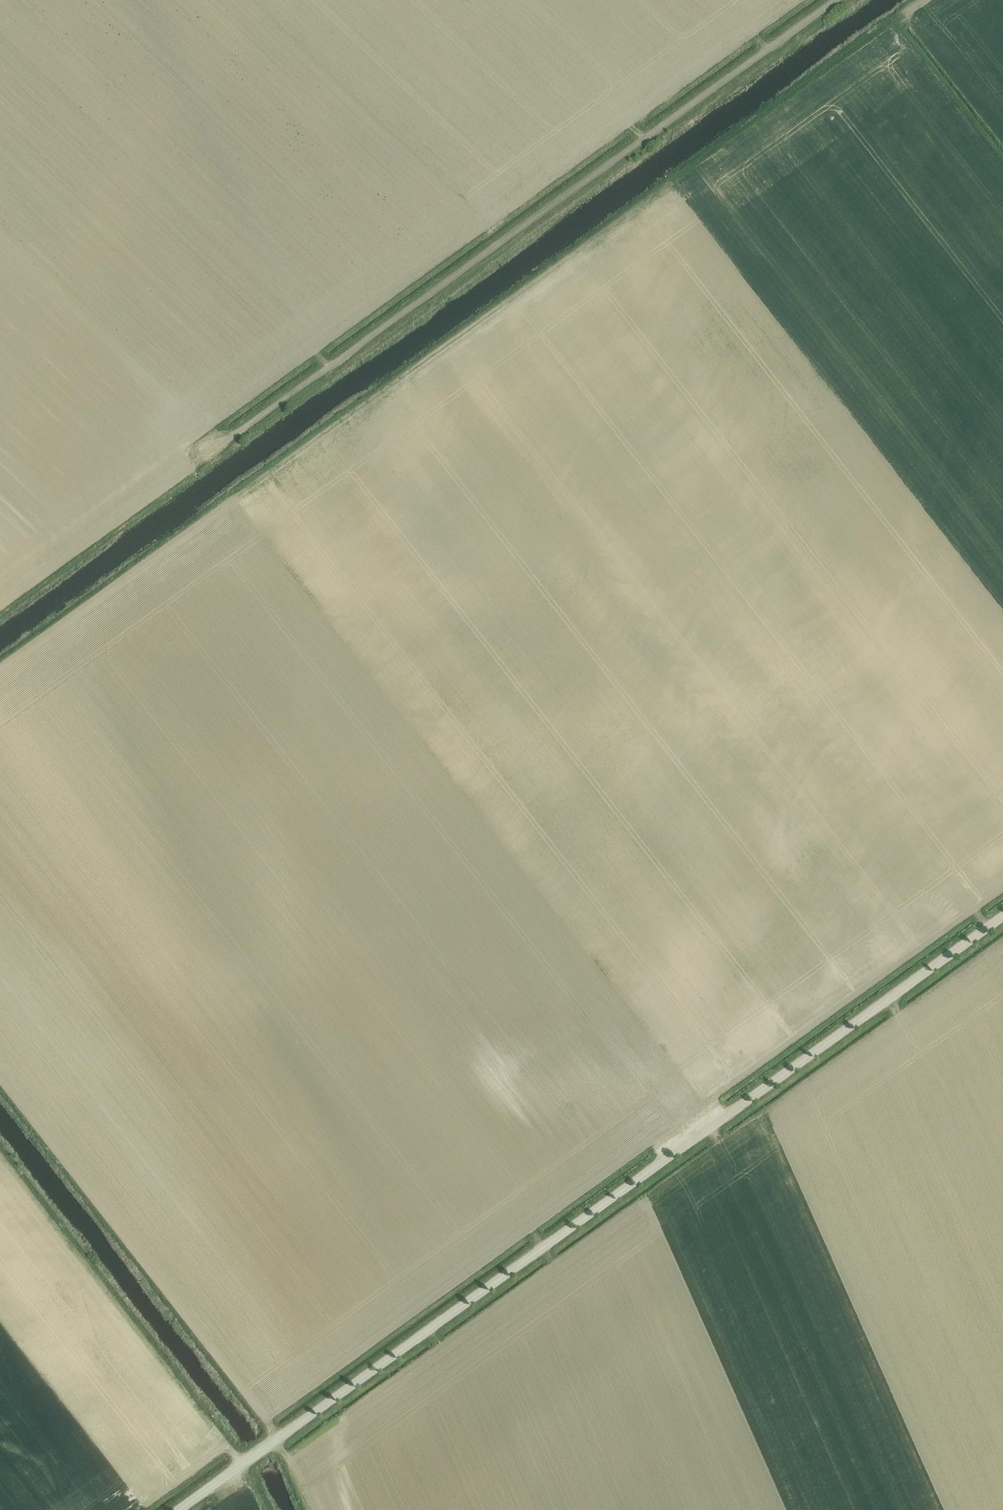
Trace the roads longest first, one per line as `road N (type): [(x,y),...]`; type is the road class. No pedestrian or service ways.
road 1 (unclassified): [(180,1509),(1002,916)]
road 2 (track): [(835,0),(212,450)]

